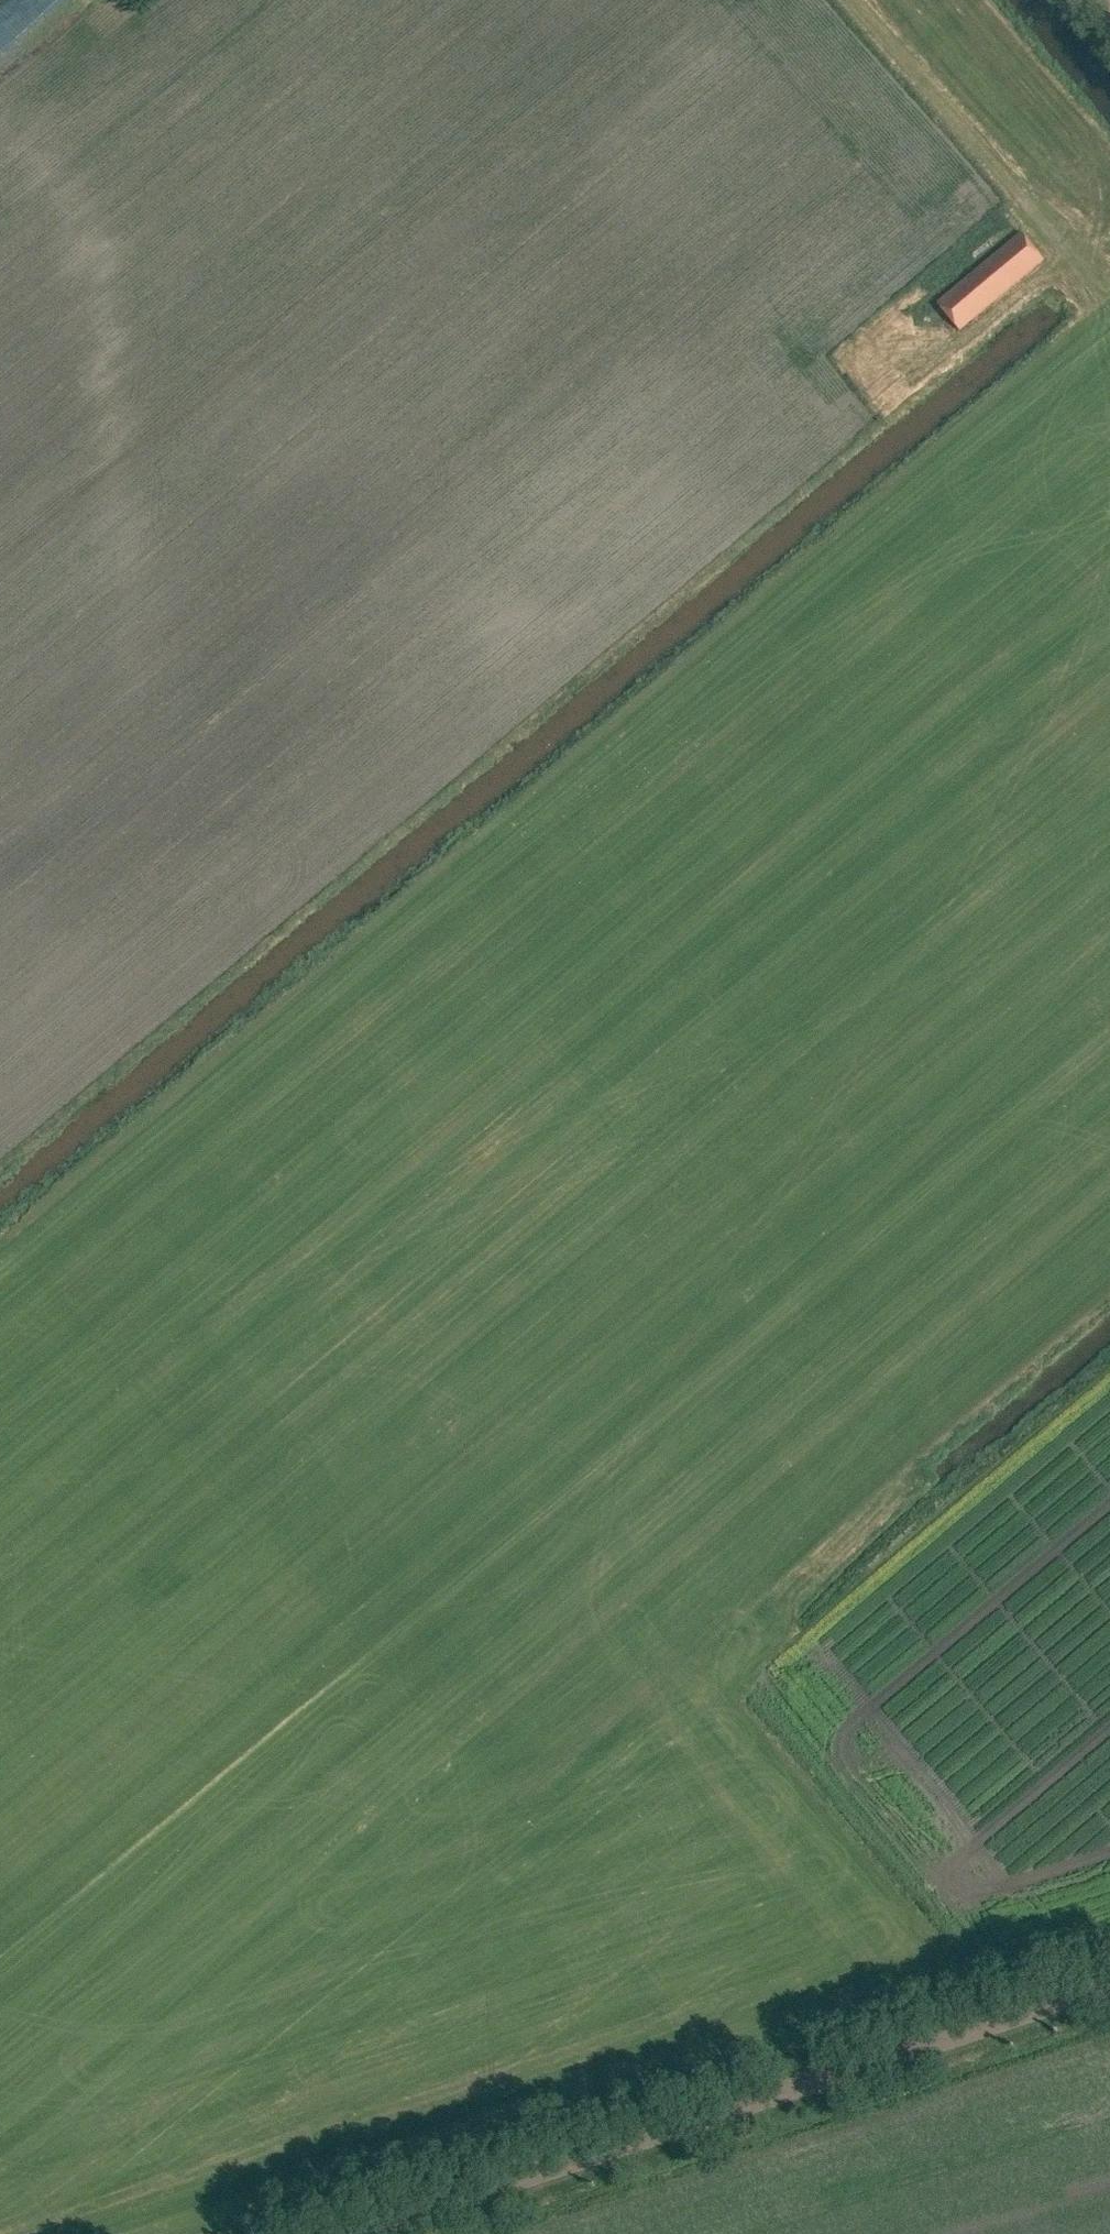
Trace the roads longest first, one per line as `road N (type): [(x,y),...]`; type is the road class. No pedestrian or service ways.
road 1 (unclassified): [(348,2233),(1109,1985)]
road 2 (track): [(852,0),(1076,253)]

